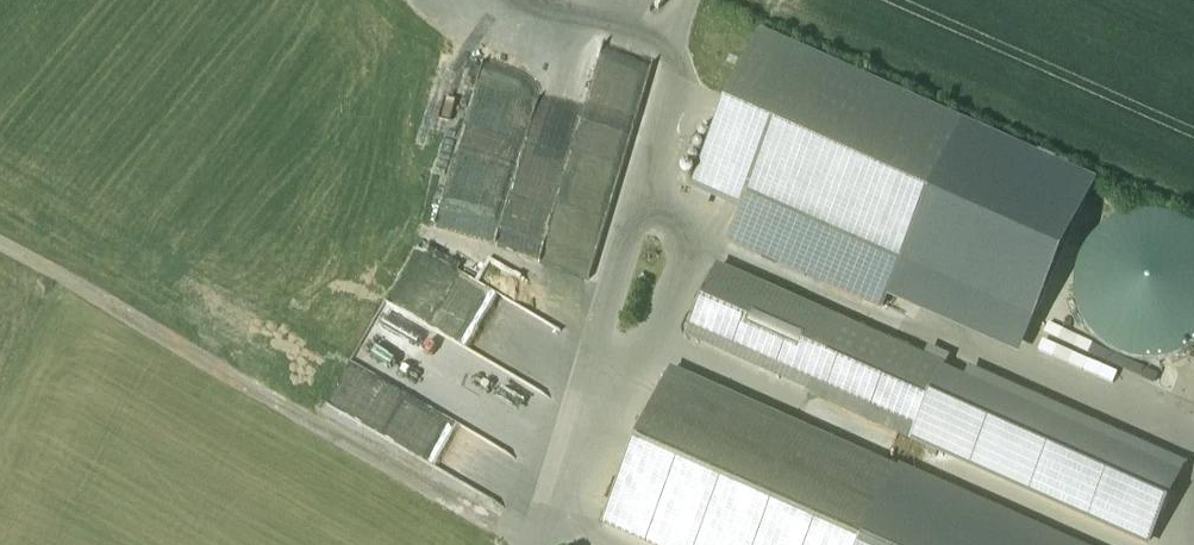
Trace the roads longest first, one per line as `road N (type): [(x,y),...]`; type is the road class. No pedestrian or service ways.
road 1 (track): [(0,242),(531,544)]
road 2 (track): [(690,0),(534,544)]

